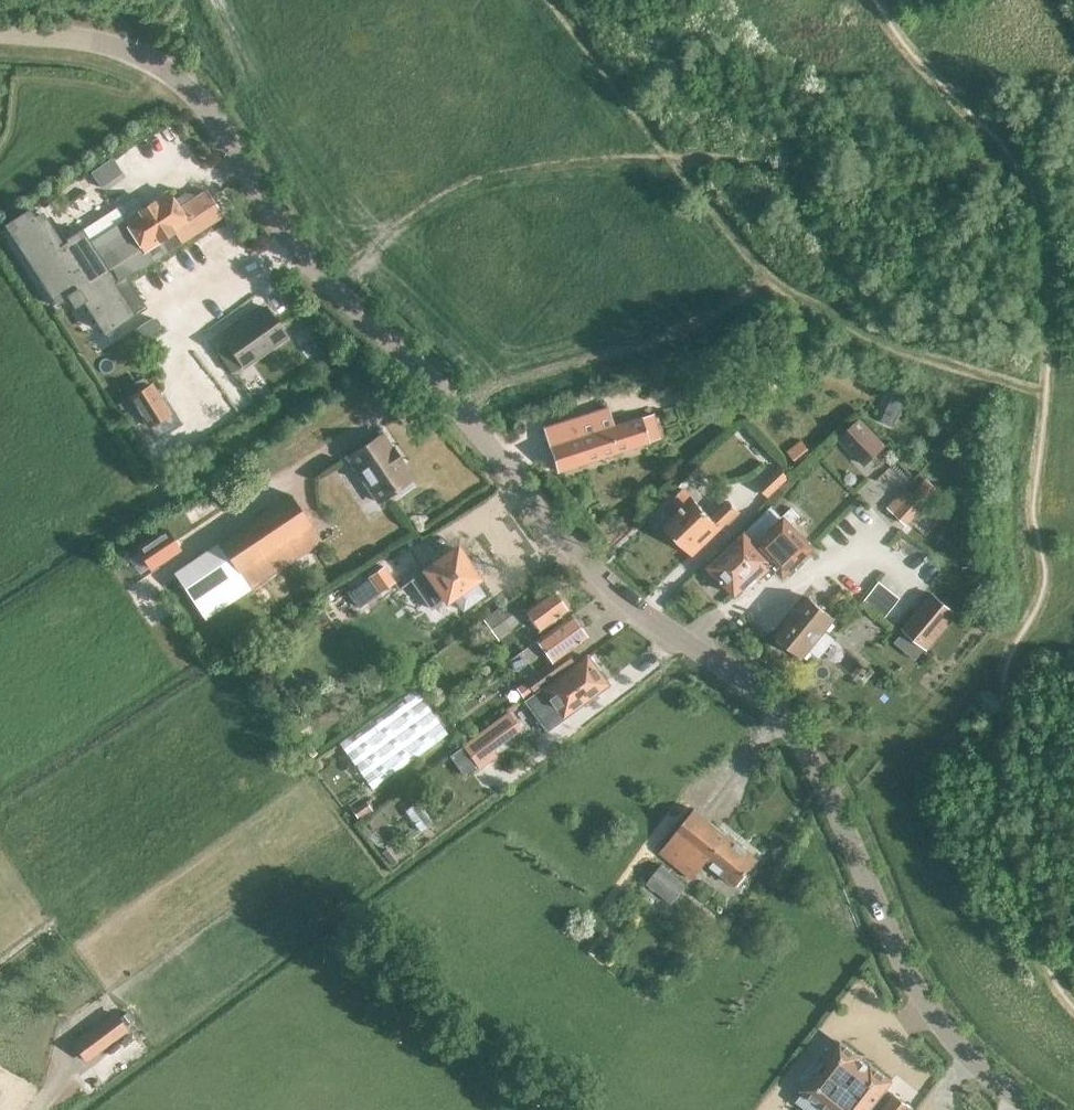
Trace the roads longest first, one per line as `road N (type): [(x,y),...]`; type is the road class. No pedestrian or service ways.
road 1 (unclassified): [(1034,1109),(952,1044),(897,953),(799,746),(771,705),(643,615),(562,535),(456,407),(288,236),(192,92),(125,48),(0,32)]

